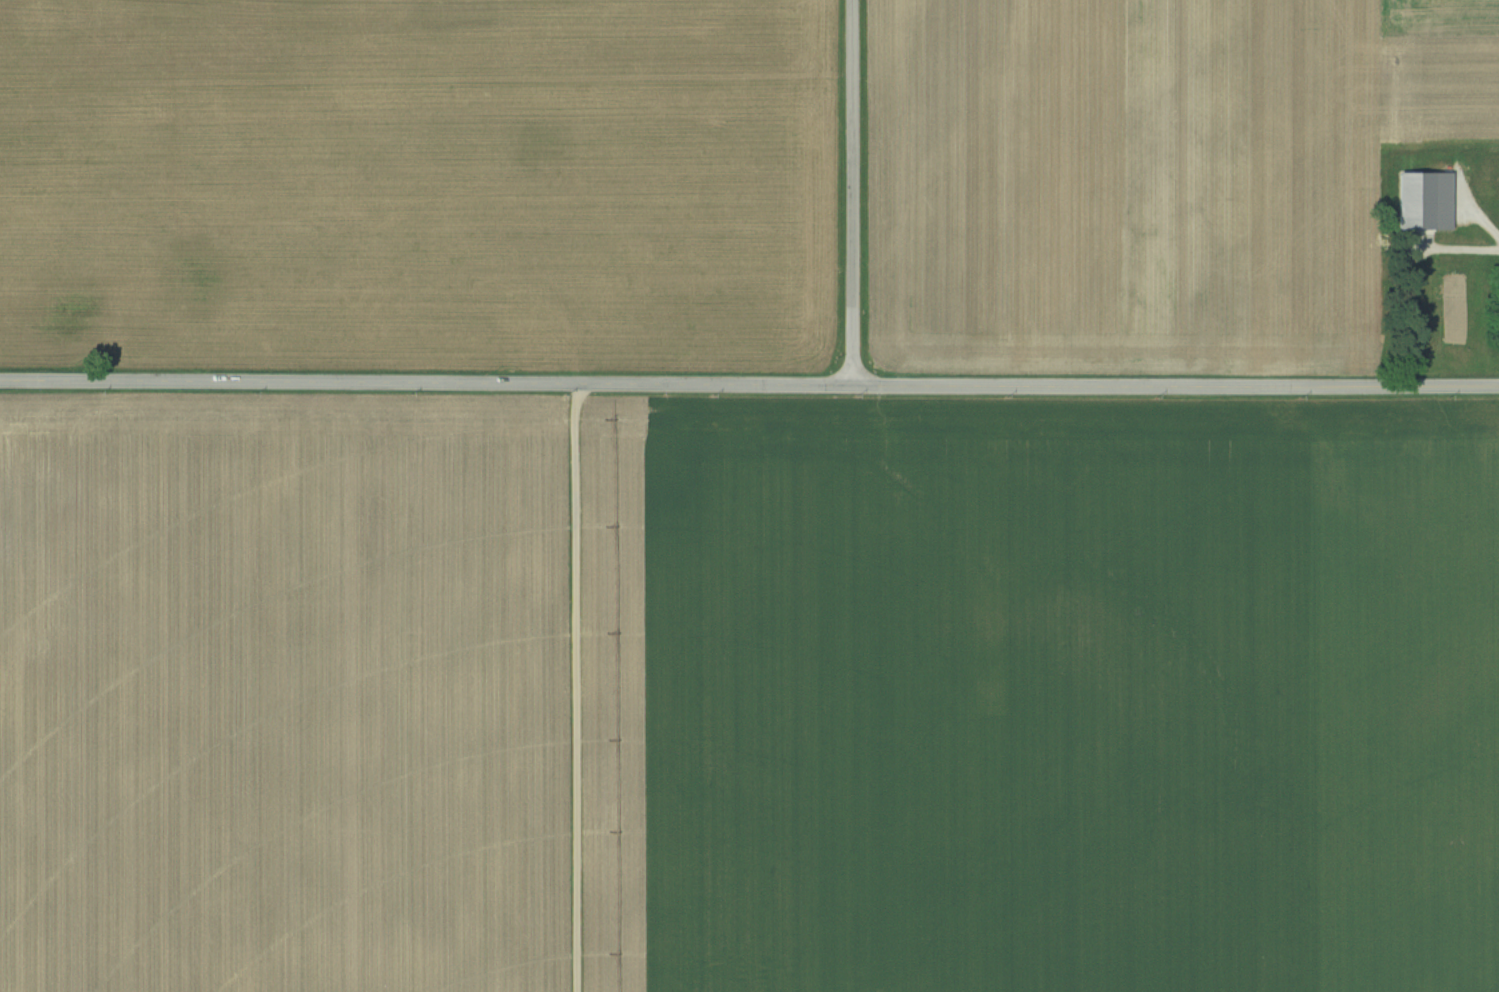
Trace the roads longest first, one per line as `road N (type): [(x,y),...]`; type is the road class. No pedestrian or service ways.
road 1 (tertiary): [(0,381),(1498,386)]
road 2 (residential): [(589,991),(584,384)]
road 3 (residential): [(852,386),(852,0)]

